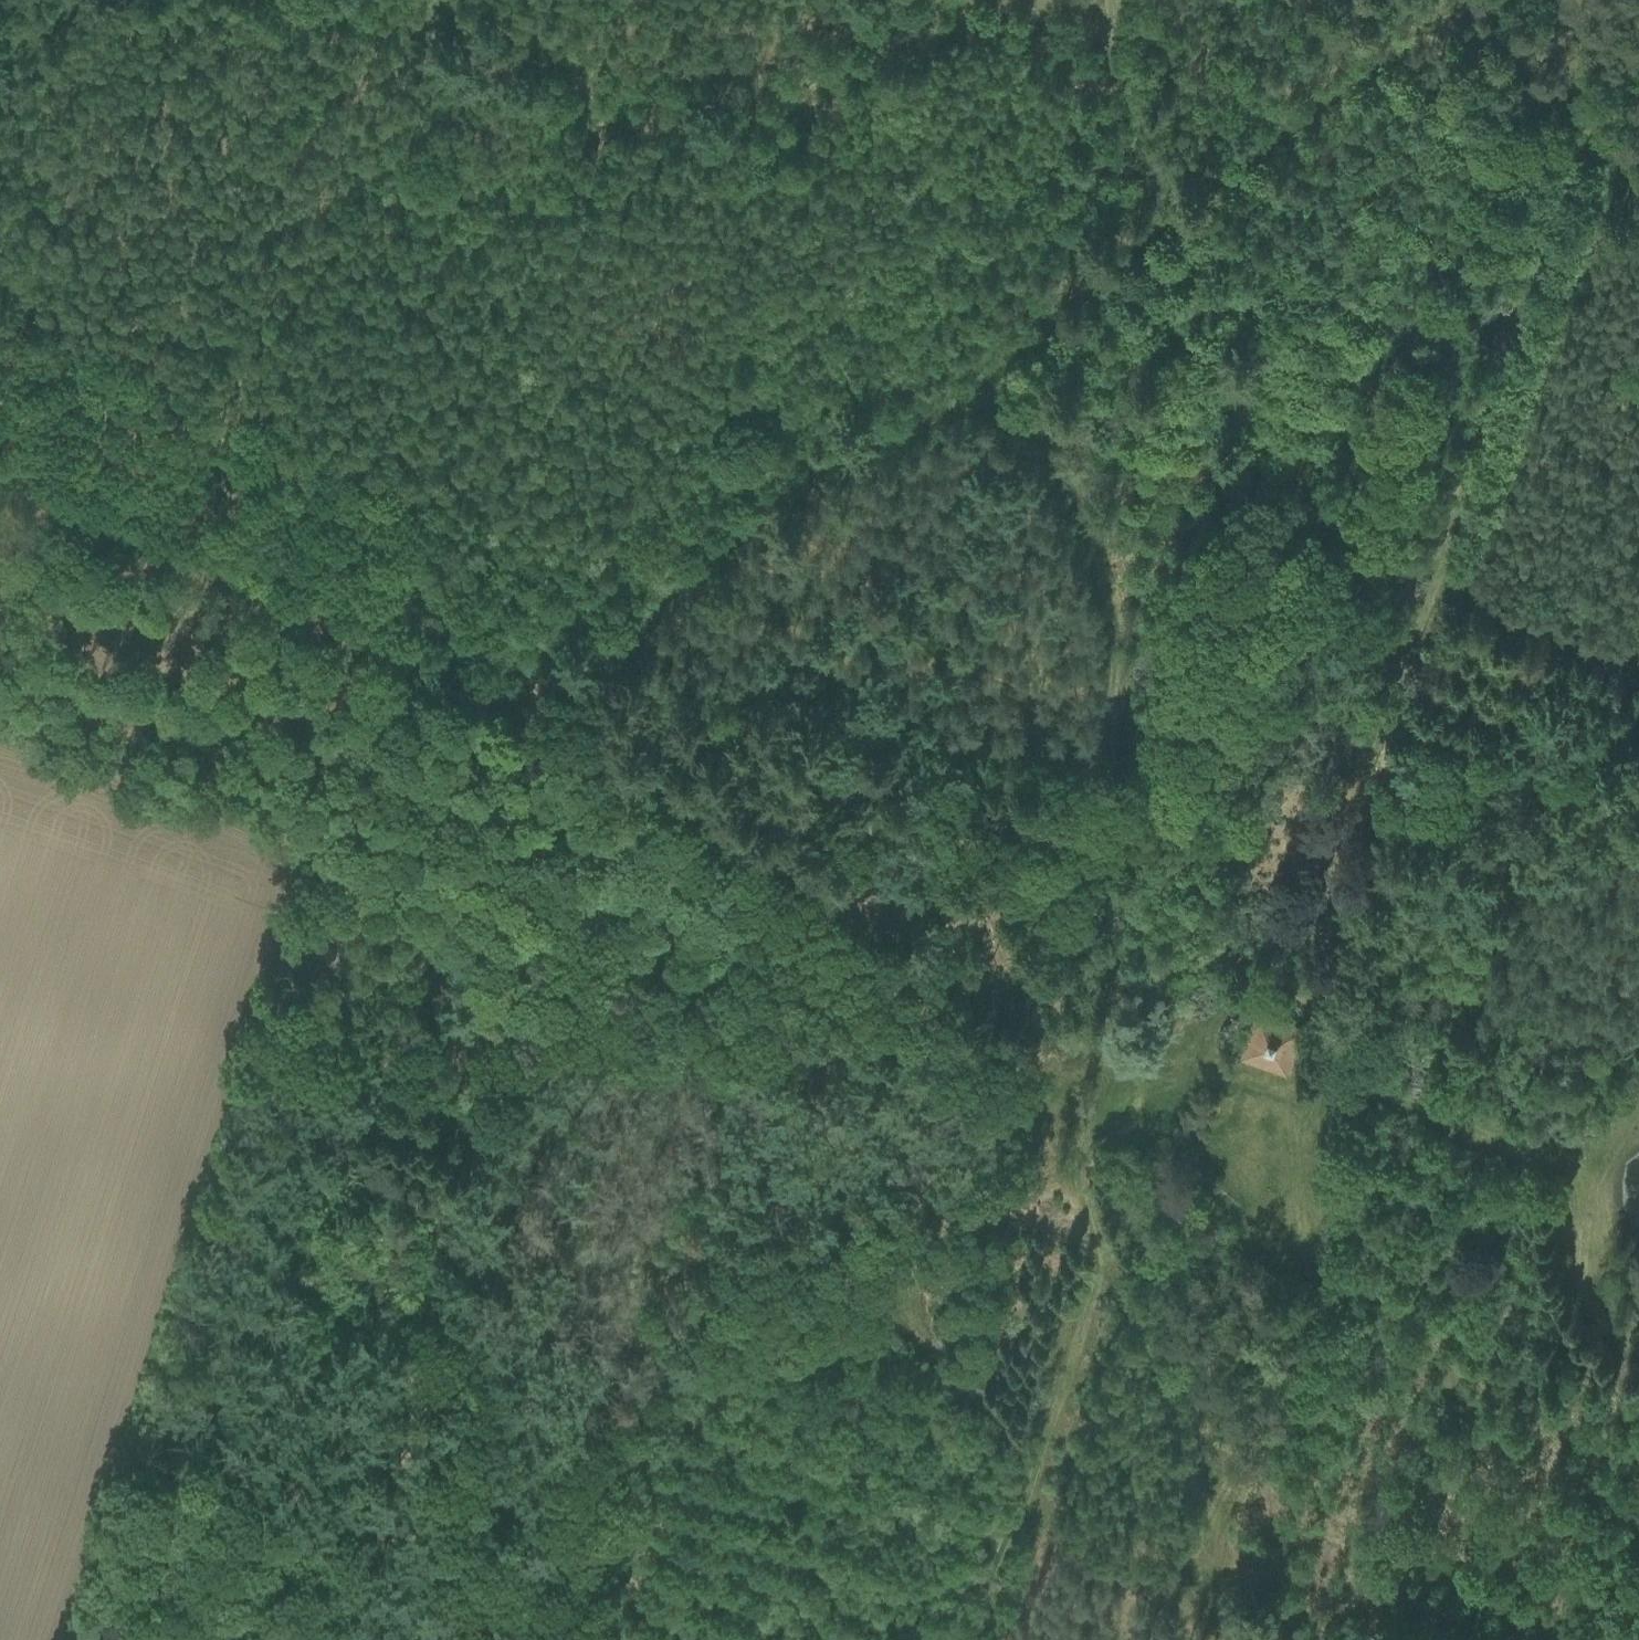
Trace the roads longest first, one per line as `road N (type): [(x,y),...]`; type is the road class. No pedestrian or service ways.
road 1 (track): [(1109,0),(1076,169),(1015,348),(1041,432),(1130,638),(1064,824),(1052,923),(1105,1000),(1121,1060),(1202,1111)]
road 2 (track): [(0,461),(572,741)]

